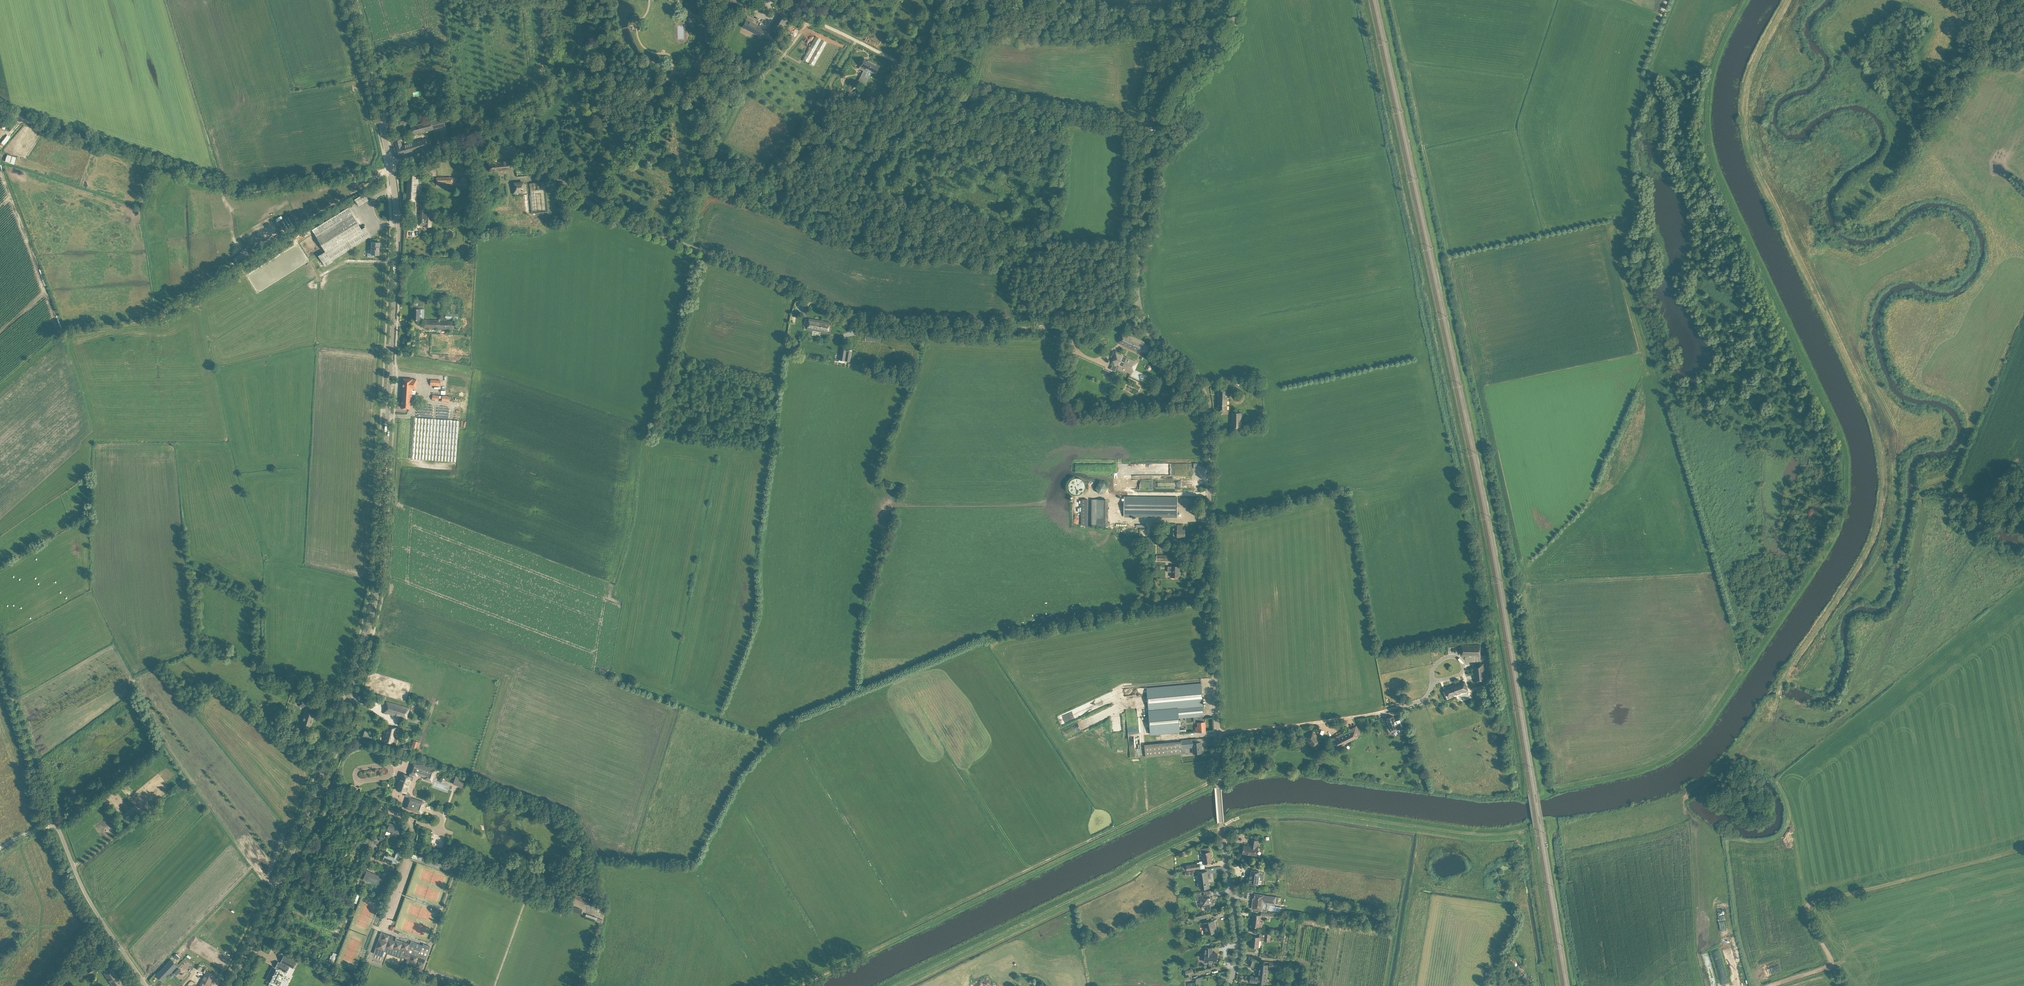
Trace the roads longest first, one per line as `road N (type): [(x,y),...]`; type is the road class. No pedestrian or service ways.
road 1 (unclassified): [(1122,322),(1025,329),(852,318),(606,212),(517,151),(462,144),(390,165)]
road 2 (unclassified): [(1229,985),(1240,944),(1218,789),(1209,409),(1193,376),(1151,334)]
road 3 (tertiary): [(318,785),(377,592),(397,241),(390,165)]
road 4 (track): [(1218,779),(789,985)]
road 5 (track): [(772,0),(960,88),(1158,132)]
road 6 (track): [(0,110),(249,192),(390,165)]
road 7 (unclassified): [(146,985),(80,883),(0,658)]
road 8 (unclassified): [(1240,0),(1227,35),(1184,85),(1145,162),(1137,292)]
road 9 (track): [(1844,985),(1808,918),(1810,904),(2023,851)]
road 10 (track): [(1217,733),(1412,704),(1434,682),(1461,673),(1462,662),(1445,657),(1432,677)]
road 11 (tertiary): [(231,985),(318,785)]
road 12 (tertiary): [(390,165),(349,0)]

